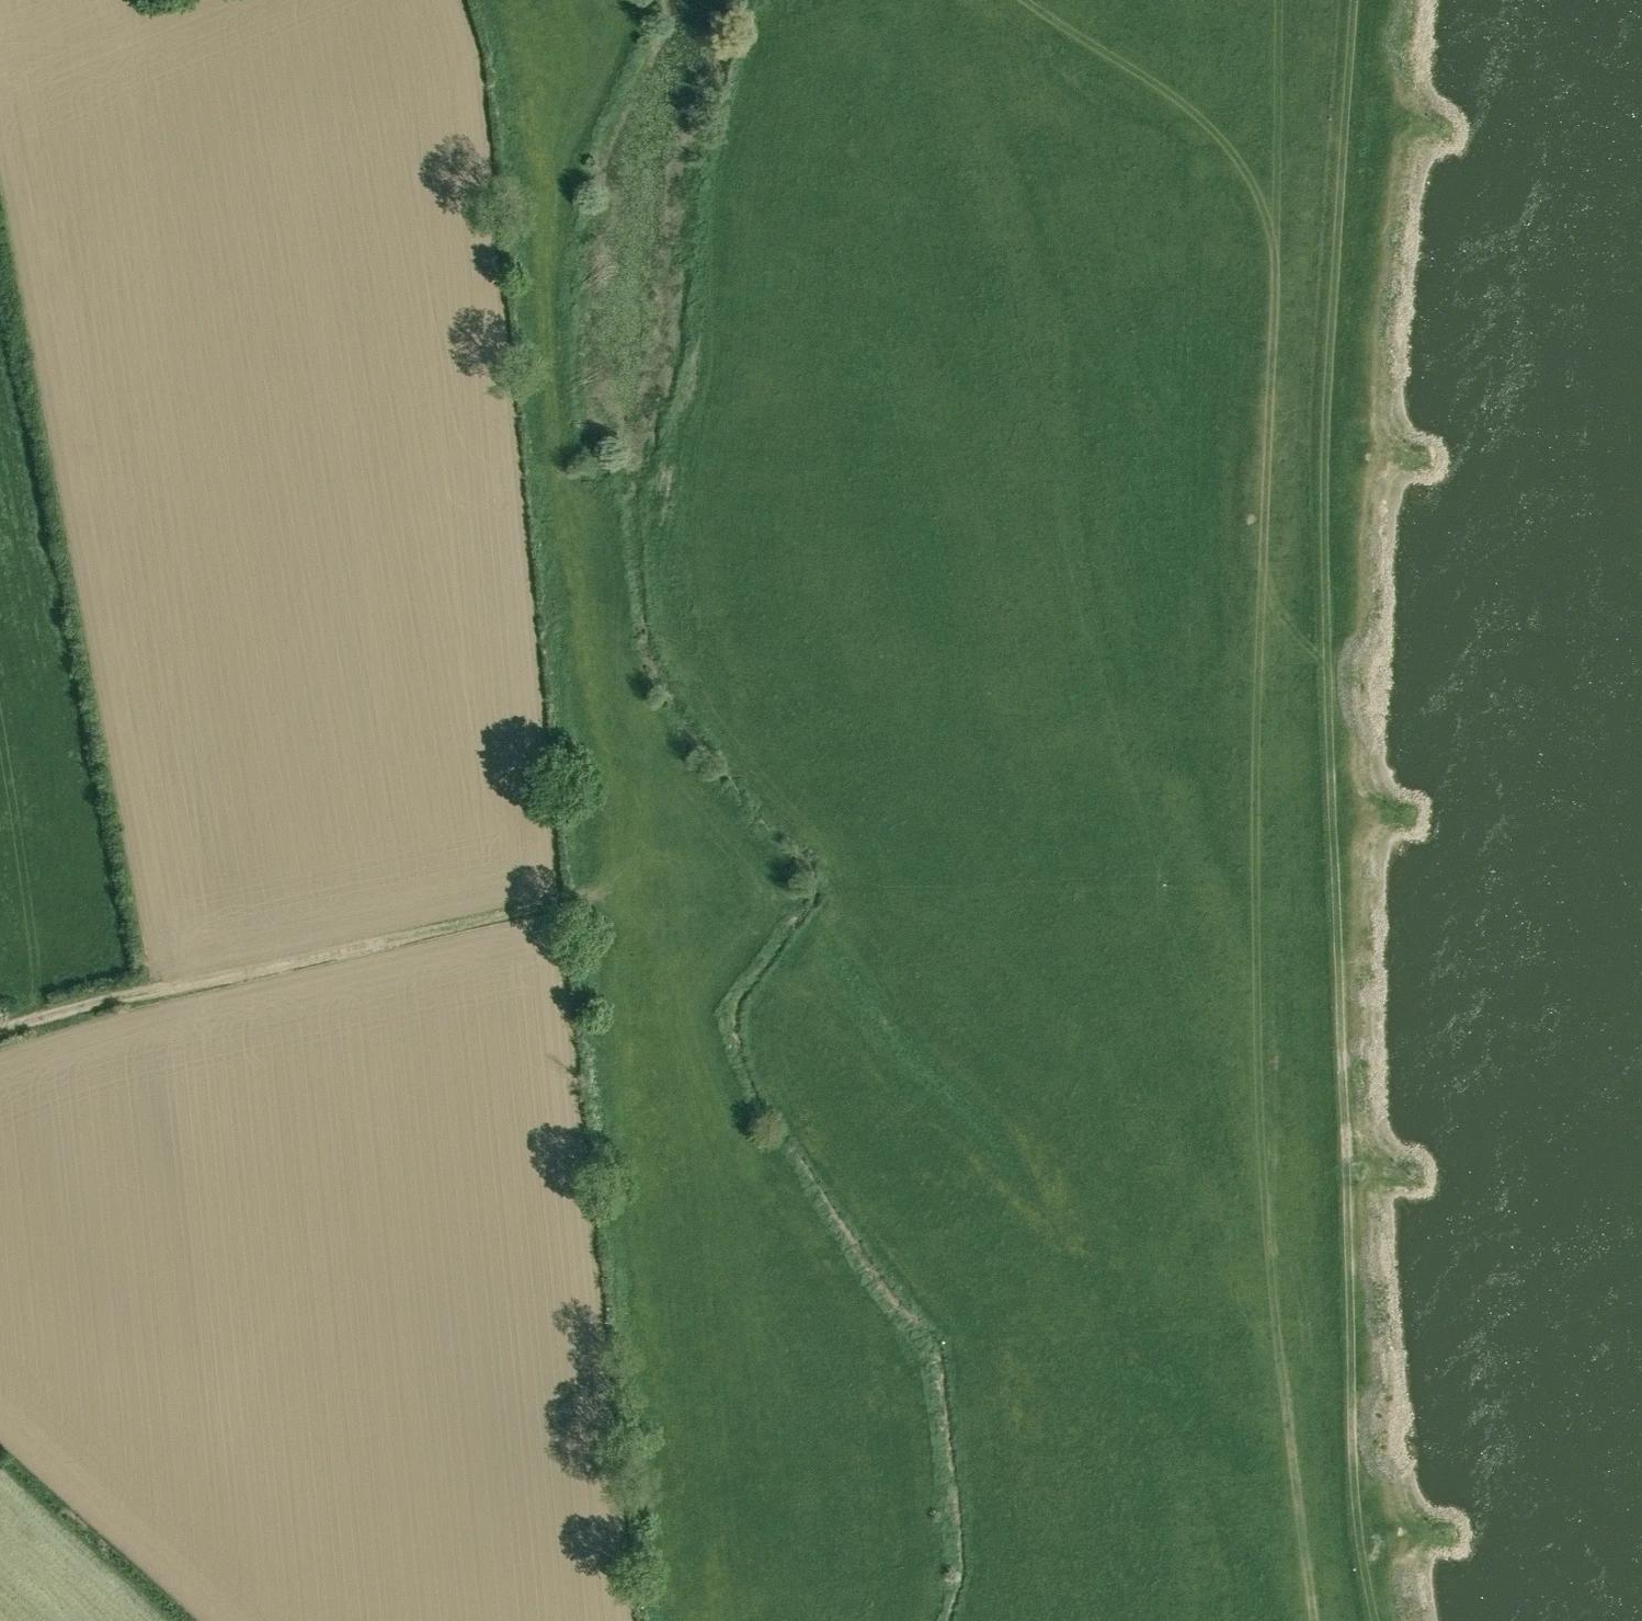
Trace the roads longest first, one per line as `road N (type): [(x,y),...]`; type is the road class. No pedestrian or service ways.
road 1 (track): [(582,900),(0,1030)]

